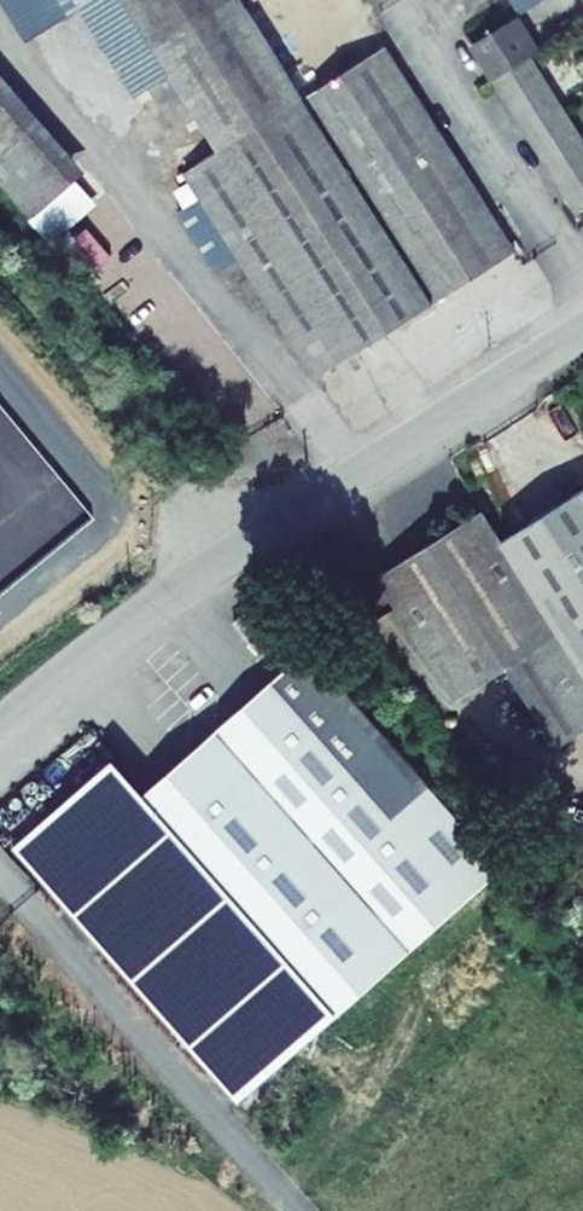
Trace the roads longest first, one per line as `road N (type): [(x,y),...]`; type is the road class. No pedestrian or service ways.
road 1 (unclassified): [(0,724),(127,624),(582,334)]
road 2 (unclassified): [(0,877),(299,1210)]

